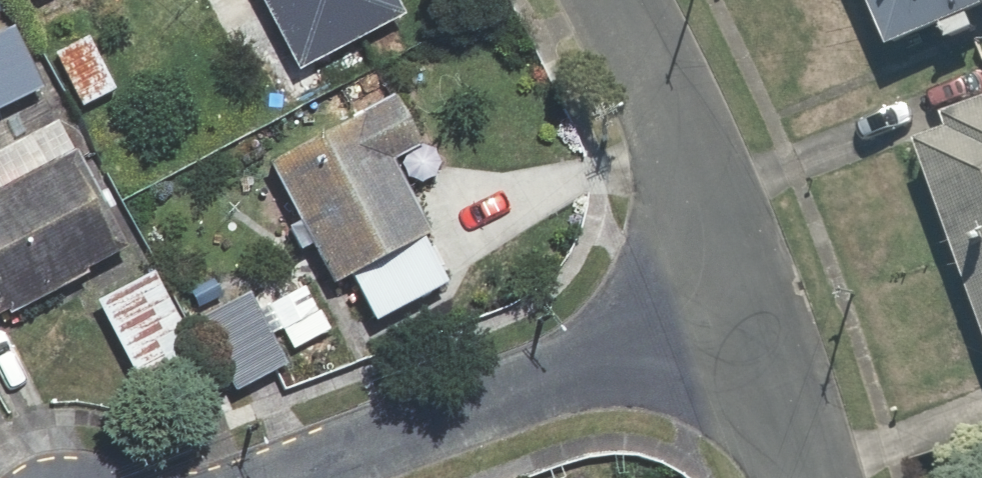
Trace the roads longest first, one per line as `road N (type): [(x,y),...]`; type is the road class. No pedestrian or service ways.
road 1 (residential): [(720,278),(260,477)]
road 2 (residential): [(720,278),(609,0)]
road 3 (residential): [(814,477),(720,278)]

